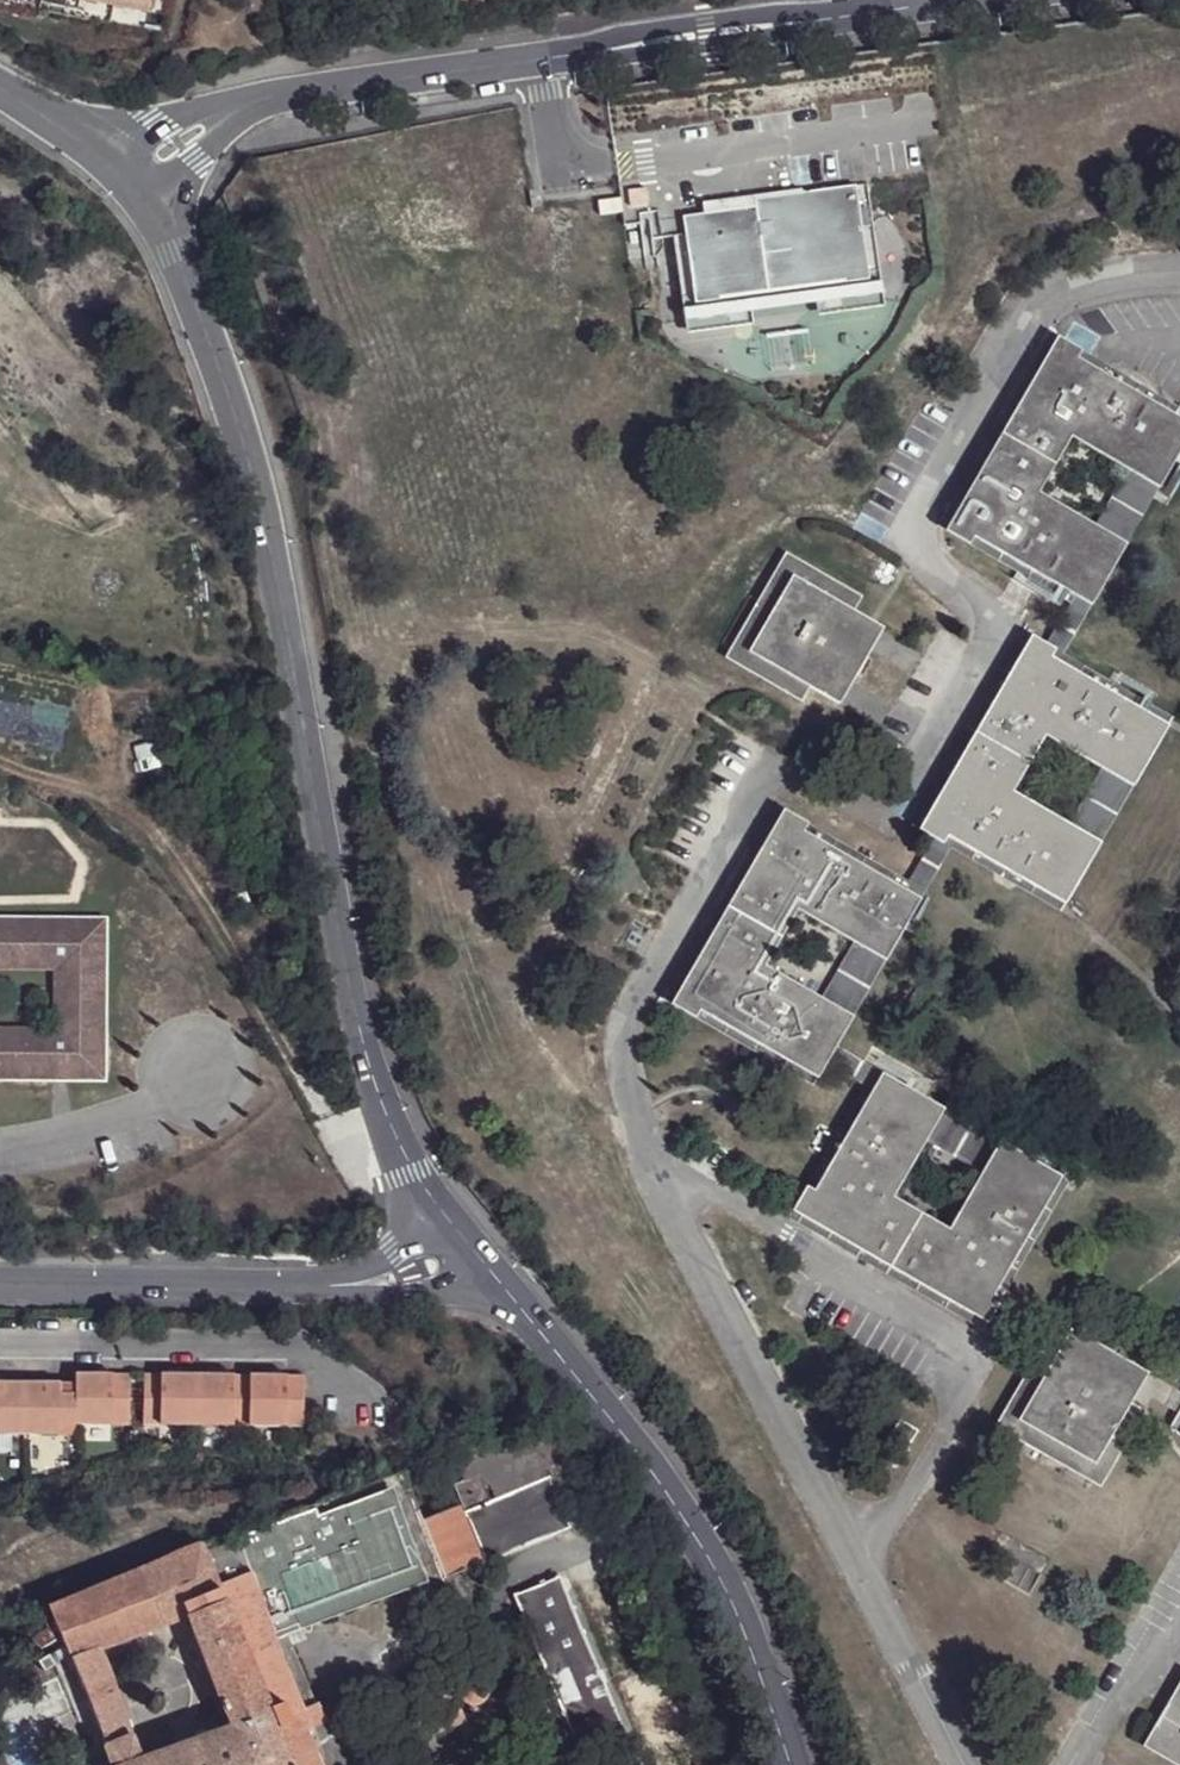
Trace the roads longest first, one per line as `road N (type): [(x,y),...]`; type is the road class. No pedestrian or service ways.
road 1 (residential): [(161,223),(268,521),(354,1026),(381,1117),(442,1225)]
road 2 (unclassified): [(254,99),(988,0)]
road 3 (track): [(404,1169),(352,1147),(328,1118),(179,865),(131,821),(0,764)]
road 4 (tertiary): [(495,1289),(587,1385),(666,1488),(732,1593),(797,1764)]
road 5 (tertiary): [(0,1285),(330,1288)]
road 6 (unclassified): [(254,99),(158,122),(74,129)]
road 7 (tertiary): [(330,1288),(495,1289)]
road 8 (unclassified): [(161,223),(197,157),(254,99)]
road 9 (tertiary): [(442,1225),(330,1288)]
road 10 (residential): [(74,129),(161,223)]

